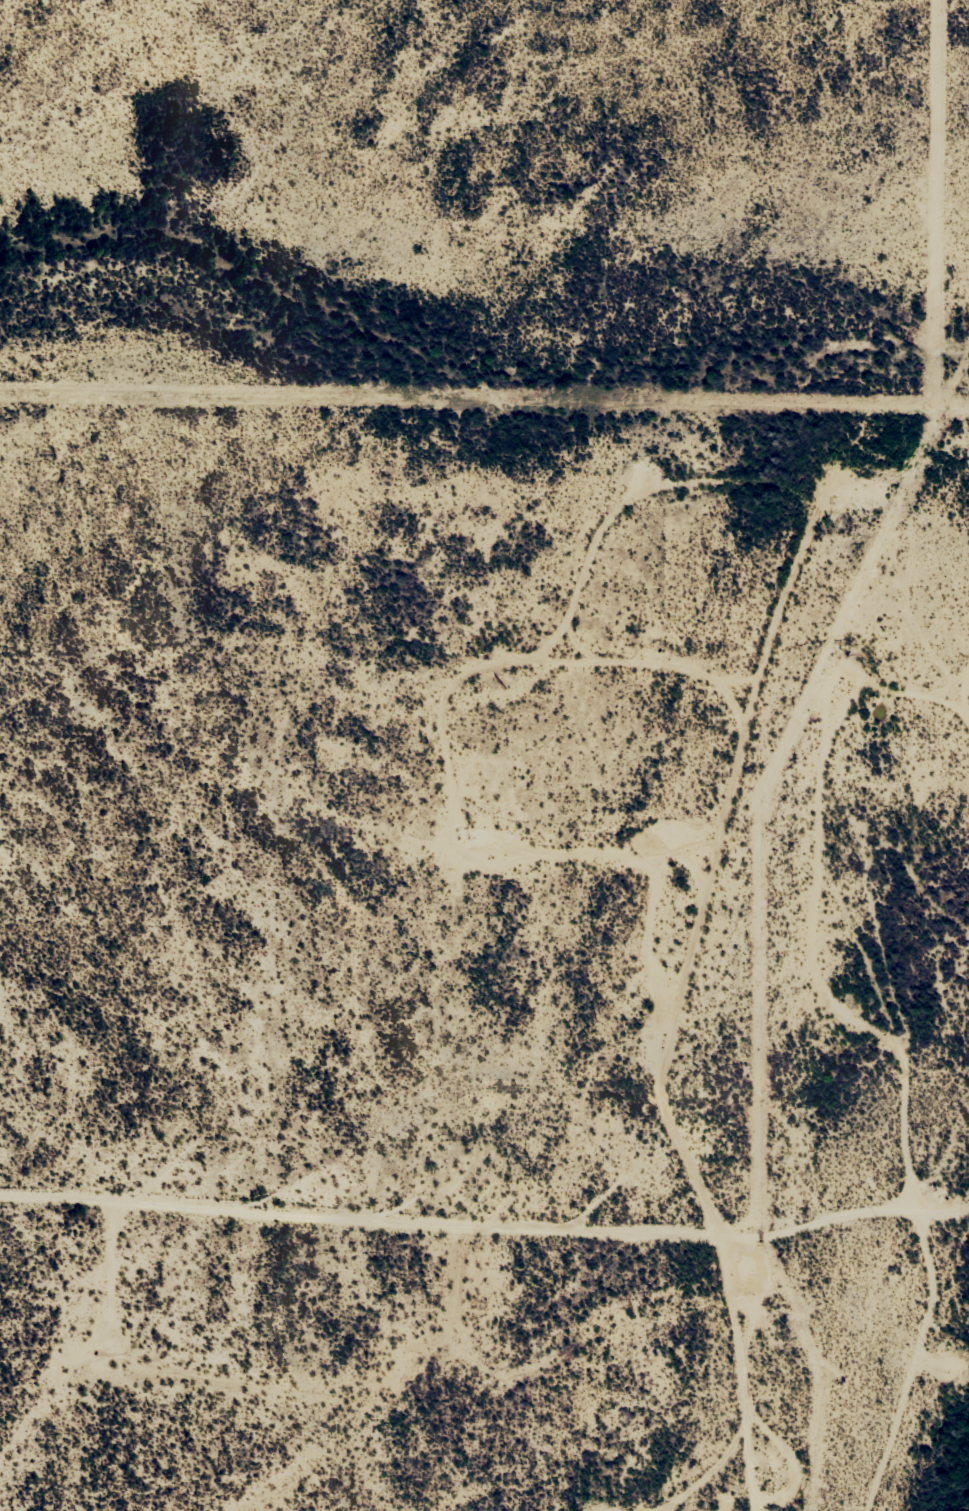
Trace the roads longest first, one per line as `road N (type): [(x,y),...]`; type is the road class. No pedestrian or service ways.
road 1 (track): [(968,1199),(926,1219),(783,1239),(446,1234),(0,1203)]

